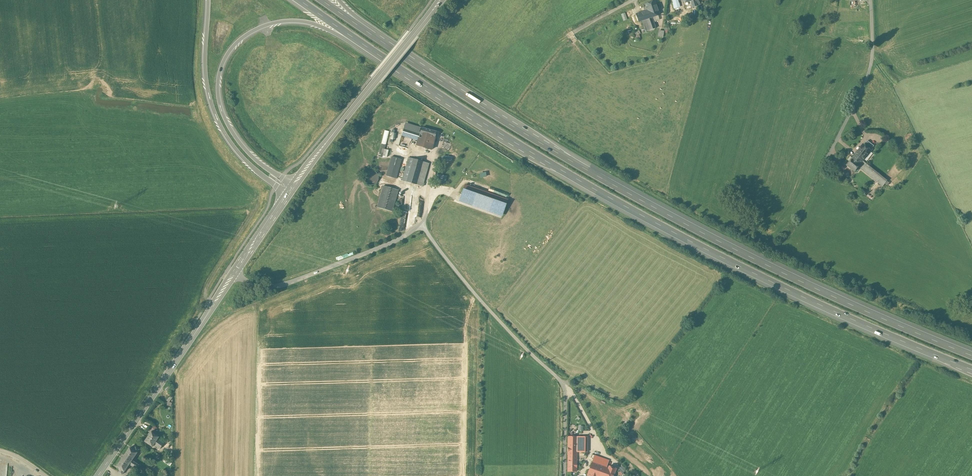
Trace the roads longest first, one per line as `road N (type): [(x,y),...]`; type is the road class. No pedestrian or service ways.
road 1 (motorway): [(351,36),(660,226),(971,369)]
road 2 (motorway): [(971,356),(665,214),(355,23)]
road 3 (unclassified): [(565,475),(563,382),(475,292),(421,222),(287,283),(261,287),(235,273)]
road 4 (motorway): [(294,186),(258,163),(229,127),(219,99),(223,64),(244,36),(278,22),(351,36)]
road 5 (secondary): [(98,475),(235,273)]
road 6 (secondary): [(294,186),(441,0)]
road 7 (motorway): [(208,0),(206,79),(217,119),(241,157),(287,196)]
road 8 (unclassified): [(829,154),(873,61),(871,0)]

